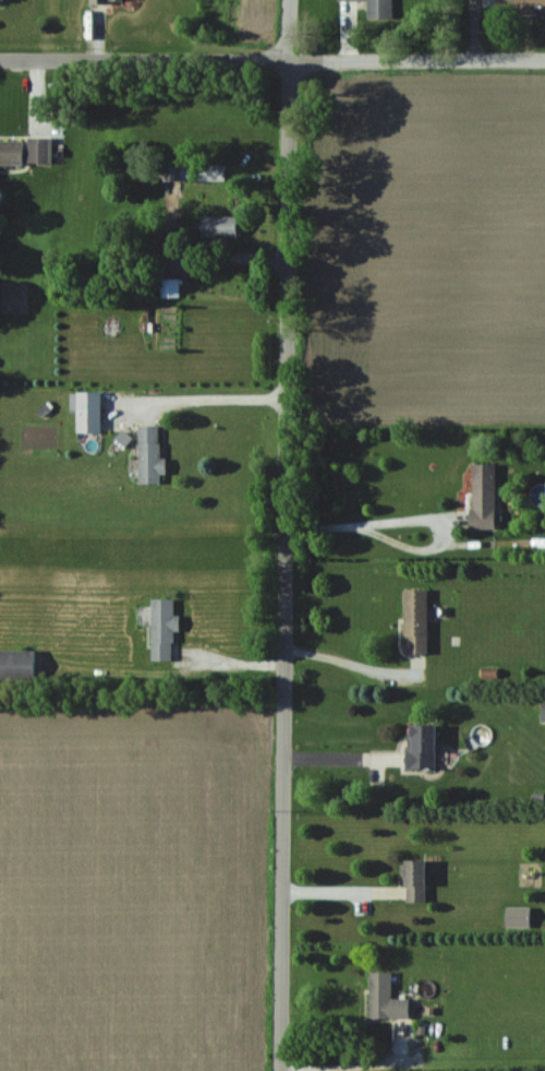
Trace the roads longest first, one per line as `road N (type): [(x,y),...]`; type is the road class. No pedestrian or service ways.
road 1 (residential): [(280,1070),(297,0)]
road 2 (residential): [(544,58),(0,62)]

